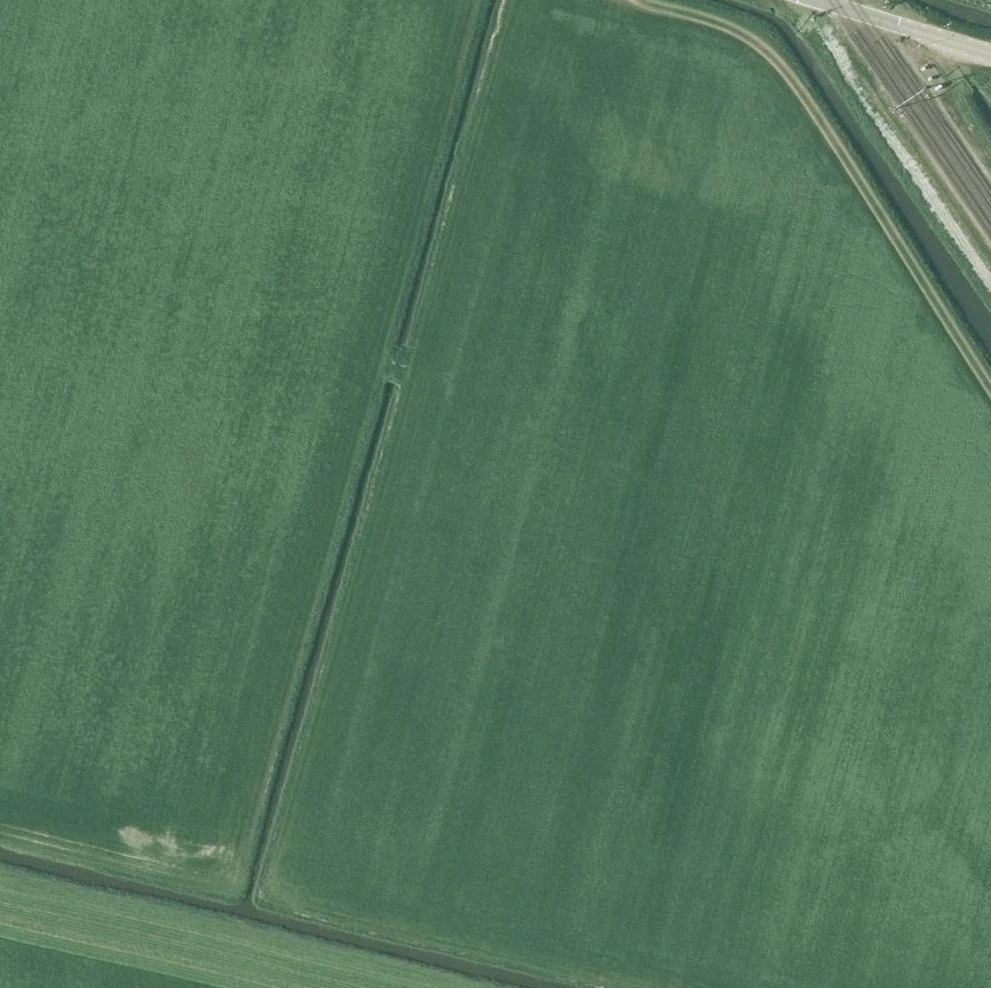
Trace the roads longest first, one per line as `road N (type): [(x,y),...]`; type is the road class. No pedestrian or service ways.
road 1 (unclassified): [(990,53),(816,0)]

